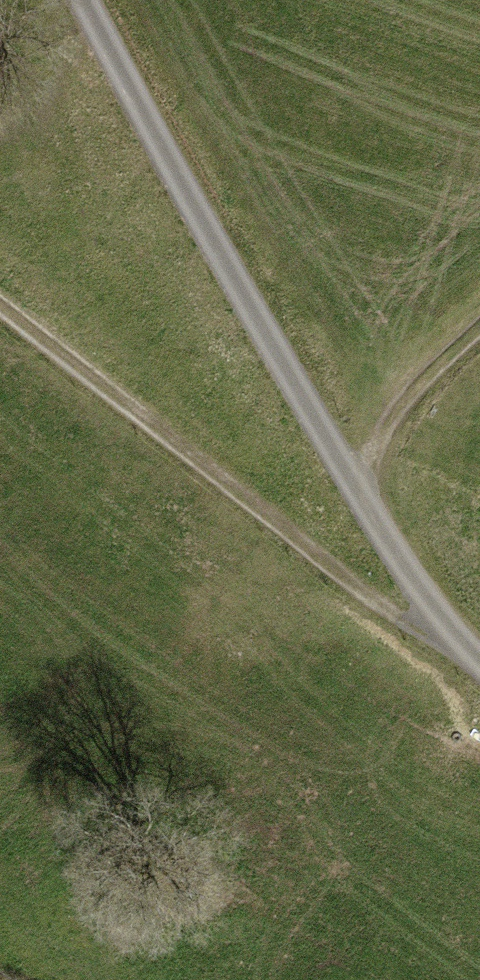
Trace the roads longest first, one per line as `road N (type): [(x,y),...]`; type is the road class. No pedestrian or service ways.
road 1 (residential): [(479,675),(437,644),(82,0)]
road 2 (track): [(0,296),(437,644)]

